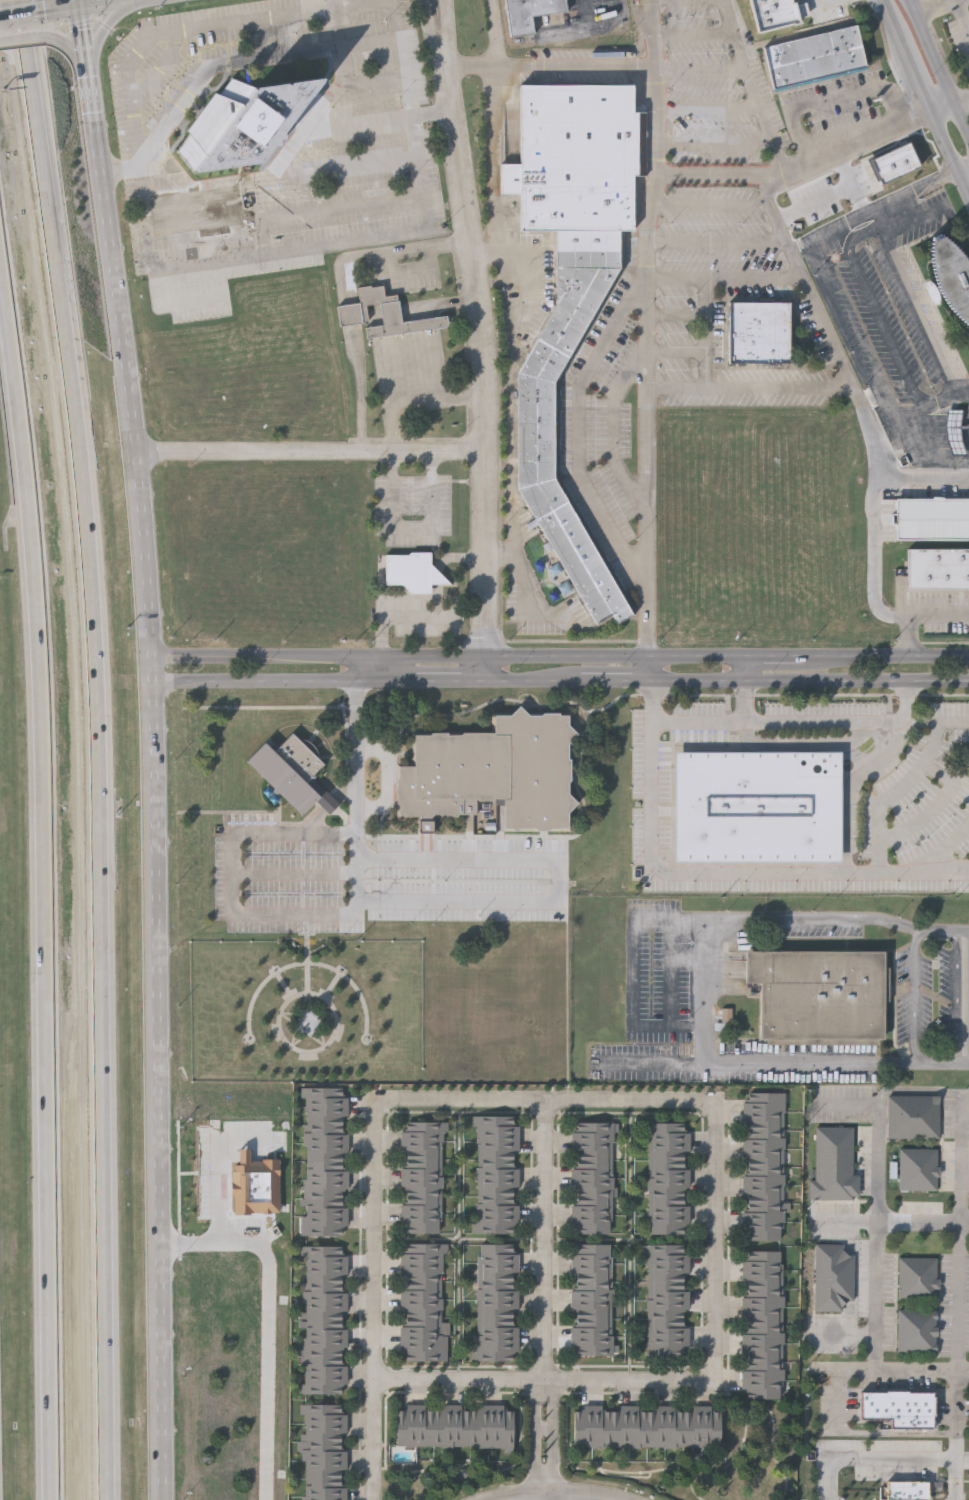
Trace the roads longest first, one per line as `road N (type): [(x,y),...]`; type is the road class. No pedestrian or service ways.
road 1 (secondary): [(166,1499),(153,658),(139,452),(77,0)]
road 2 (motorway): [(109,1499),(97,631),(74,368),(31,48)]
road 3 (motorway): [(0,232),(44,720),(52,1499)]
road 4 (tertiary): [(968,659),(153,658)]
road 5 (tertiary): [(154,682),(968,683)]
road 6 (tertiary): [(491,683),(487,338),(440,44)]
road 7 (residential): [(549,1499),(548,1099)]
road 8 (residential): [(375,1499),(376,1104)]
road 9 (residential): [(139,452),(488,450)]
road 10 (residential): [(376,1104),(718,1100)]
road 11 (residential): [(375,1378),(716,1377)]
road 12 (residential): [(718,1100),(716,1377)]
road 13 (residential): [(357,658),(358,858)]
road 14 (secondary): [(885,0),(932,111)]

